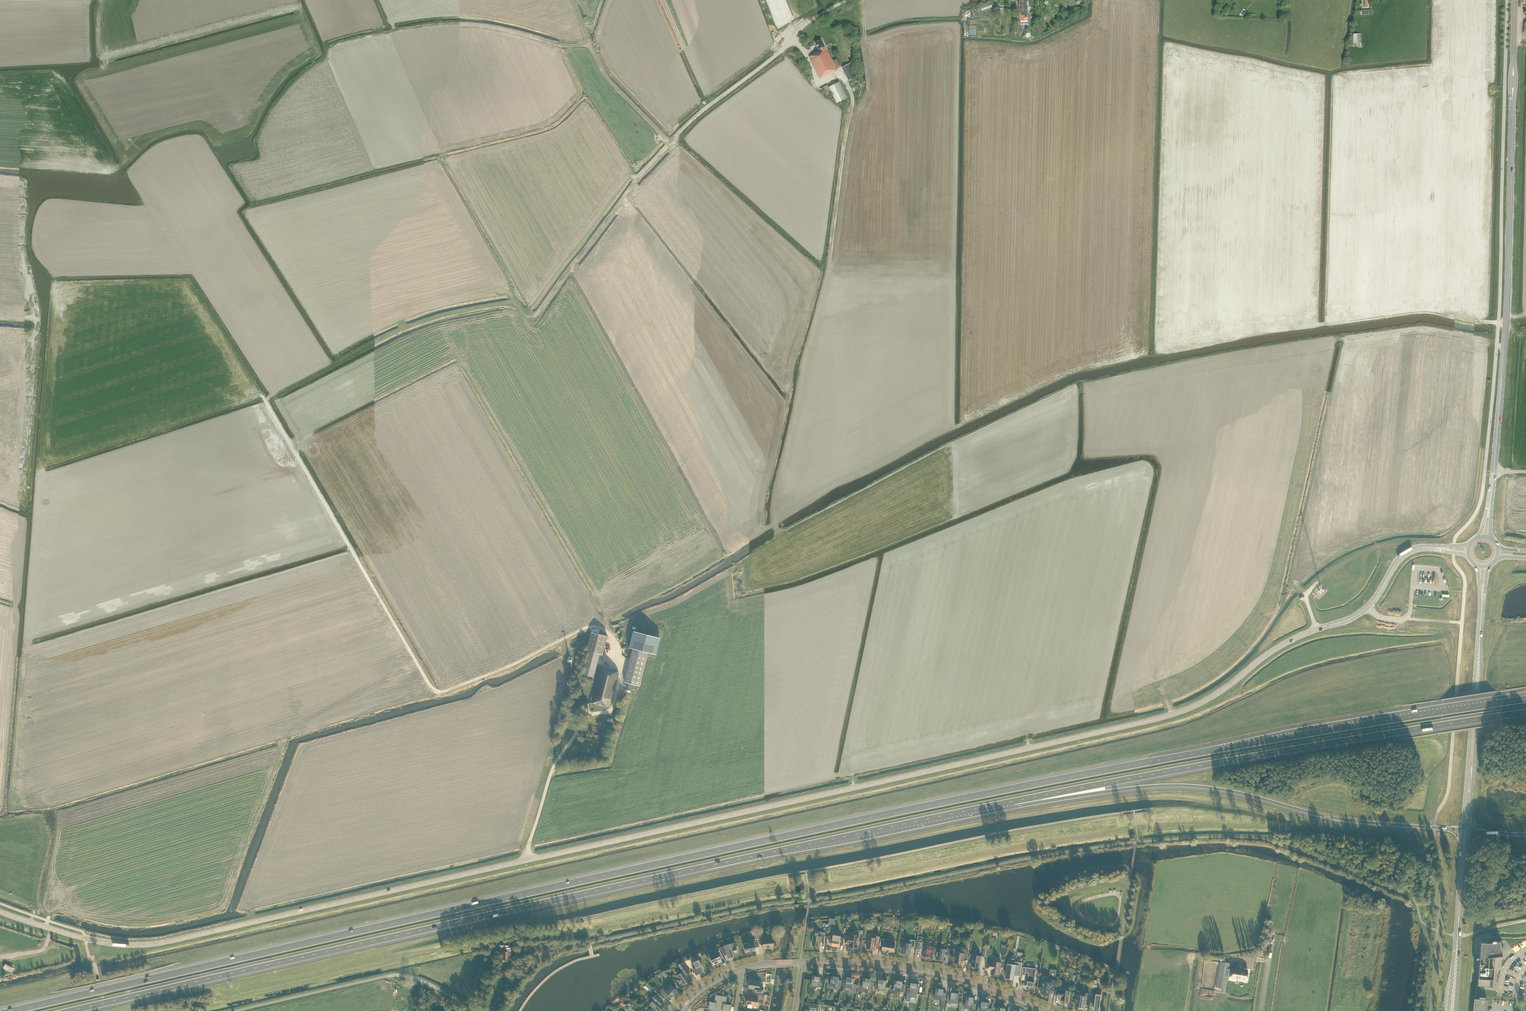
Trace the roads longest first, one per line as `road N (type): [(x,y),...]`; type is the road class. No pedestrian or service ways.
road 1 (motorway): [(1525,699),(946,801),(13,1010)]
road 2 (secondary): [(85,938),(170,941),(1158,719),(1218,693),(1281,645),(1367,607)]
road 3 (motorway): [(69,1010),(1014,802)]
road 4 (motorway): [(1014,802),(1525,713)]
road 5 (motorway): [(1014,802),(1182,785),(1347,820),(1463,830)]
road 6 (primary): [(1491,493),(1508,304),(1512,98)]
road 7 (primary): [(1469,831),(1487,566)]
road 8 (primary): [(1477,565),(1463,830)]
road 9 (unclassified): [(1045,1010),(958,977),(805,962)]
road 10 (primary): [(1463,830),(1448,1010)]
road 11 (primary): [(1455,1010),(1469,831)]

